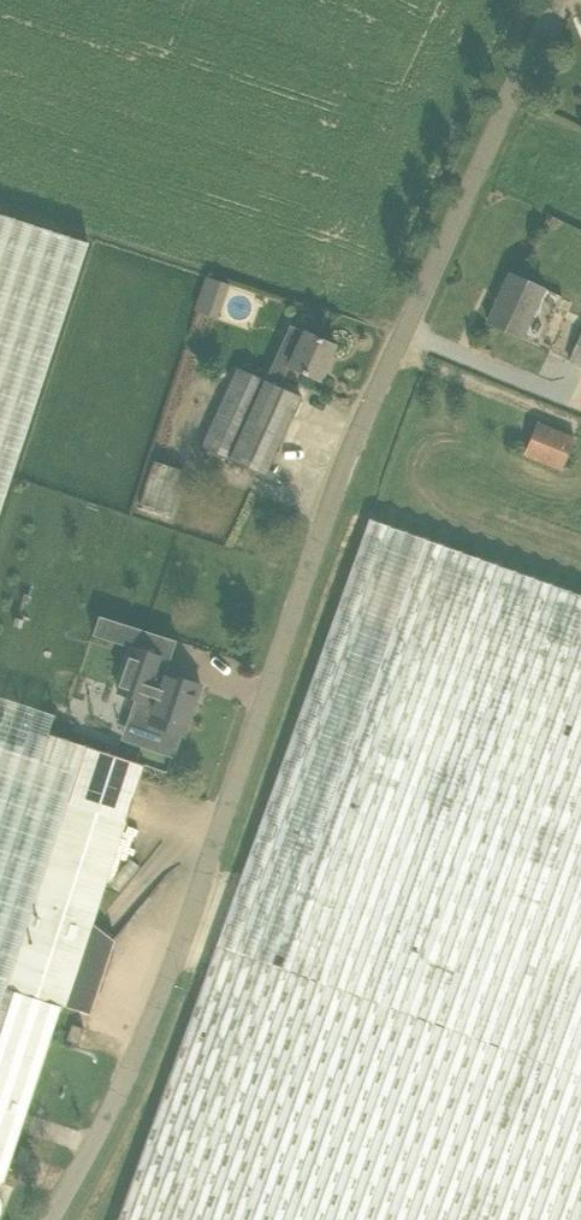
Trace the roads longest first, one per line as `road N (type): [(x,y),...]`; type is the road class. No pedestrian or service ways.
road 1 (unclassified): [(47,1219),(153,1009),(476,172),(554,0)]
road 2 (track): [(357,480),(580,566)]

